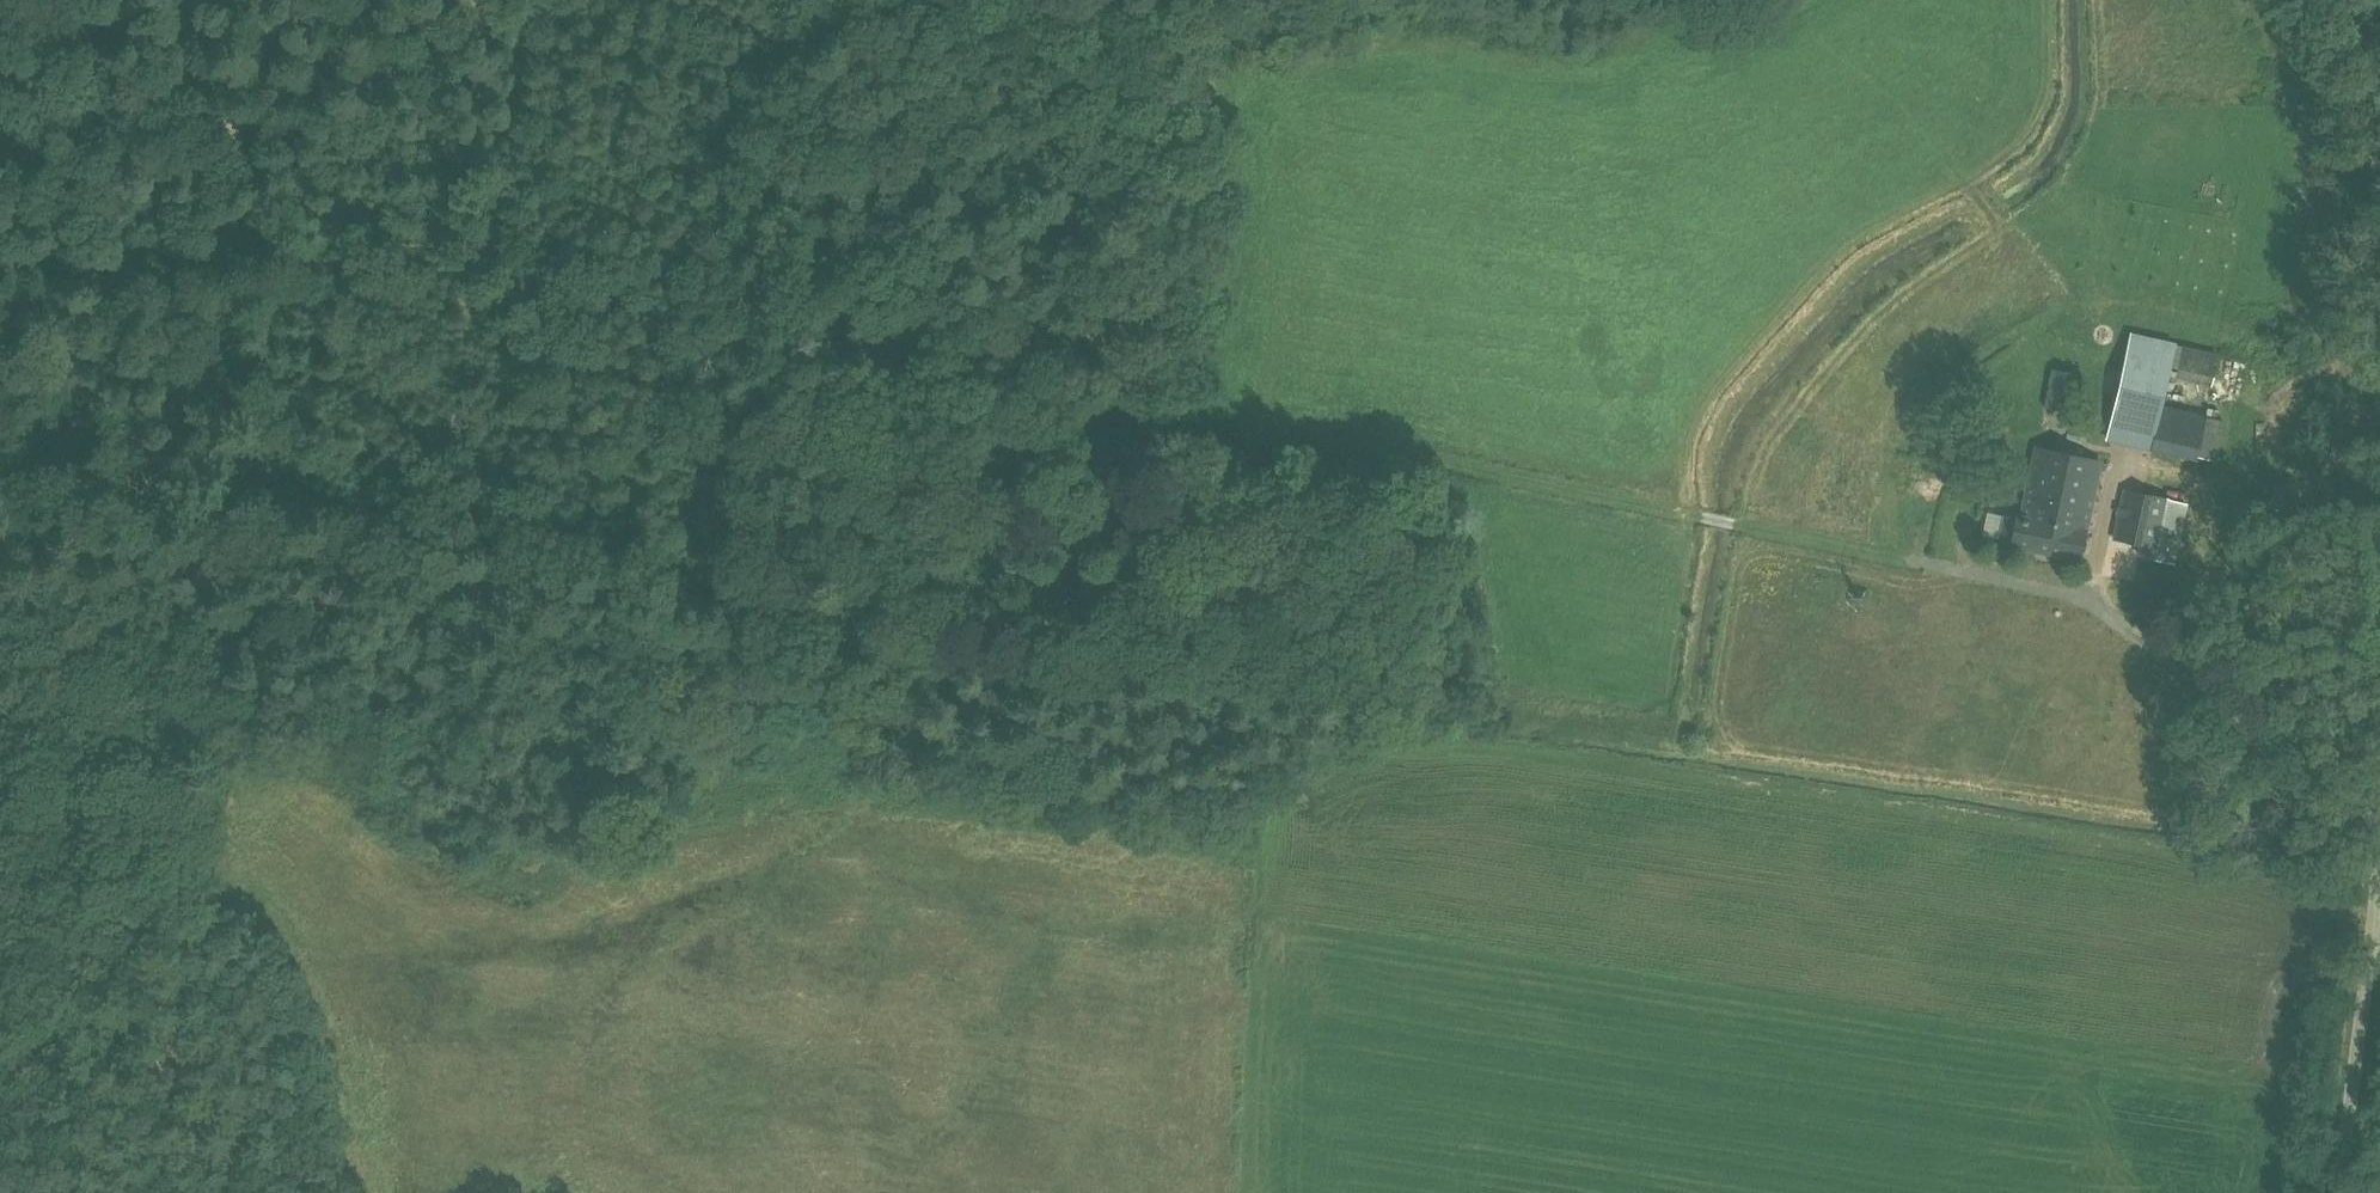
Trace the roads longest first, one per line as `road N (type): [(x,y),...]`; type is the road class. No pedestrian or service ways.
road 1 (unclassified): [(2337,1192),(2379,850)]

